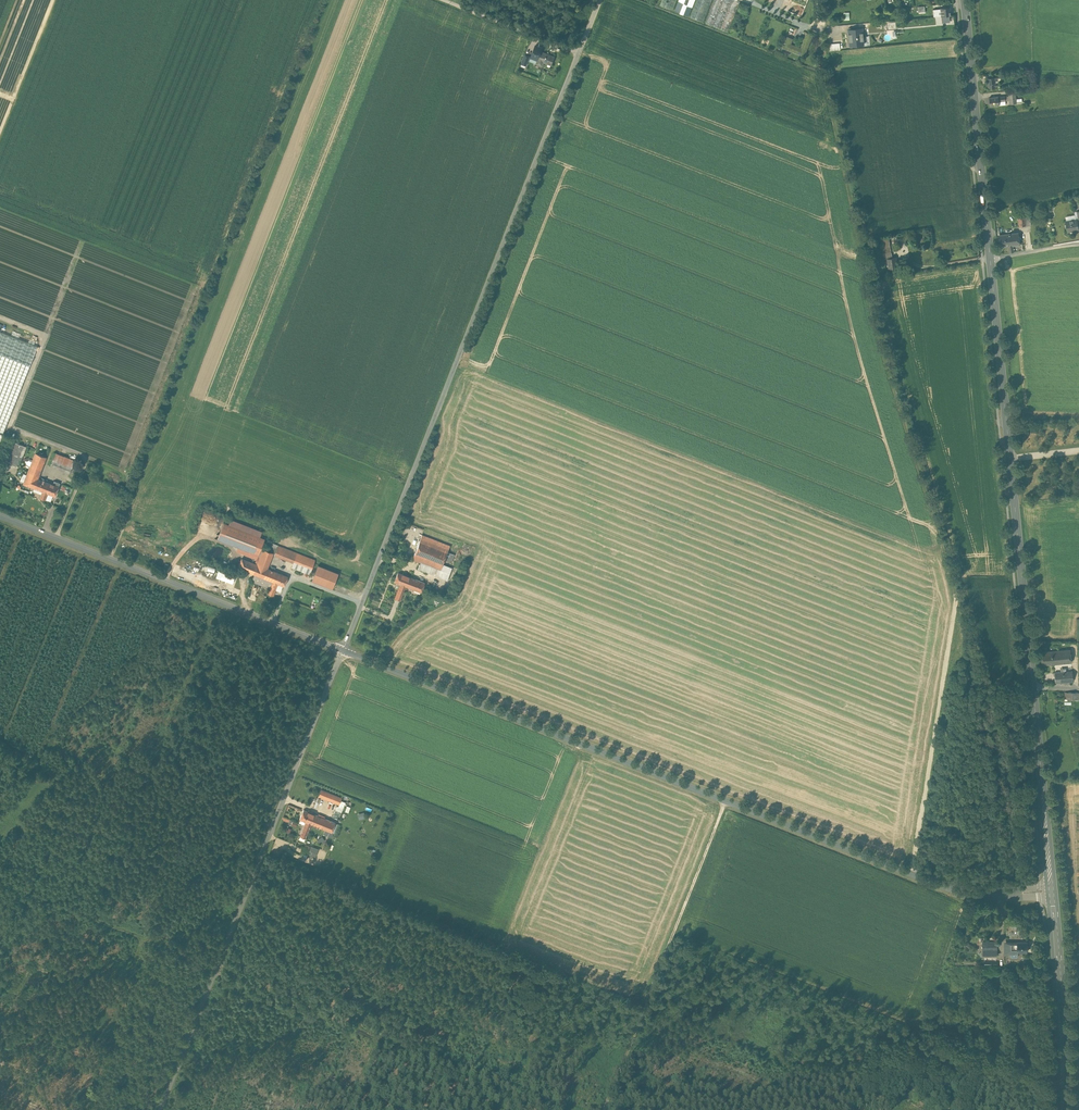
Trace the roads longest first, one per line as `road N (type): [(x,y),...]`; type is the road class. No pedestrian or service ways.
road 1 (track): [(818,0),(884,331),(963,635),(914,875)]
road 2 (unclassified): [(344,651),(944,887),(974,895),(1051,891)]
road 3 (unclassified): [(598,0),(344,651)]
road 4 (track): [(0,878),(277,997),(577,1109)]
road 5 (unclassified): [(160,1109),(344,651)]
road 6 (primary): [(1034,685),(990,259)]
road 7 (unclassified): [(0,515),(344,651)]
road 8 (primary): [(990,259),(965,0)]
road 9 (track): [(726,801),(646,1005)]
road 10 (primary): [(1064,1109),(1051,891)]
road 11 (primary): [(1051,891),(1034,685)]
road 12 (track): [(446,0),(578,50)]

